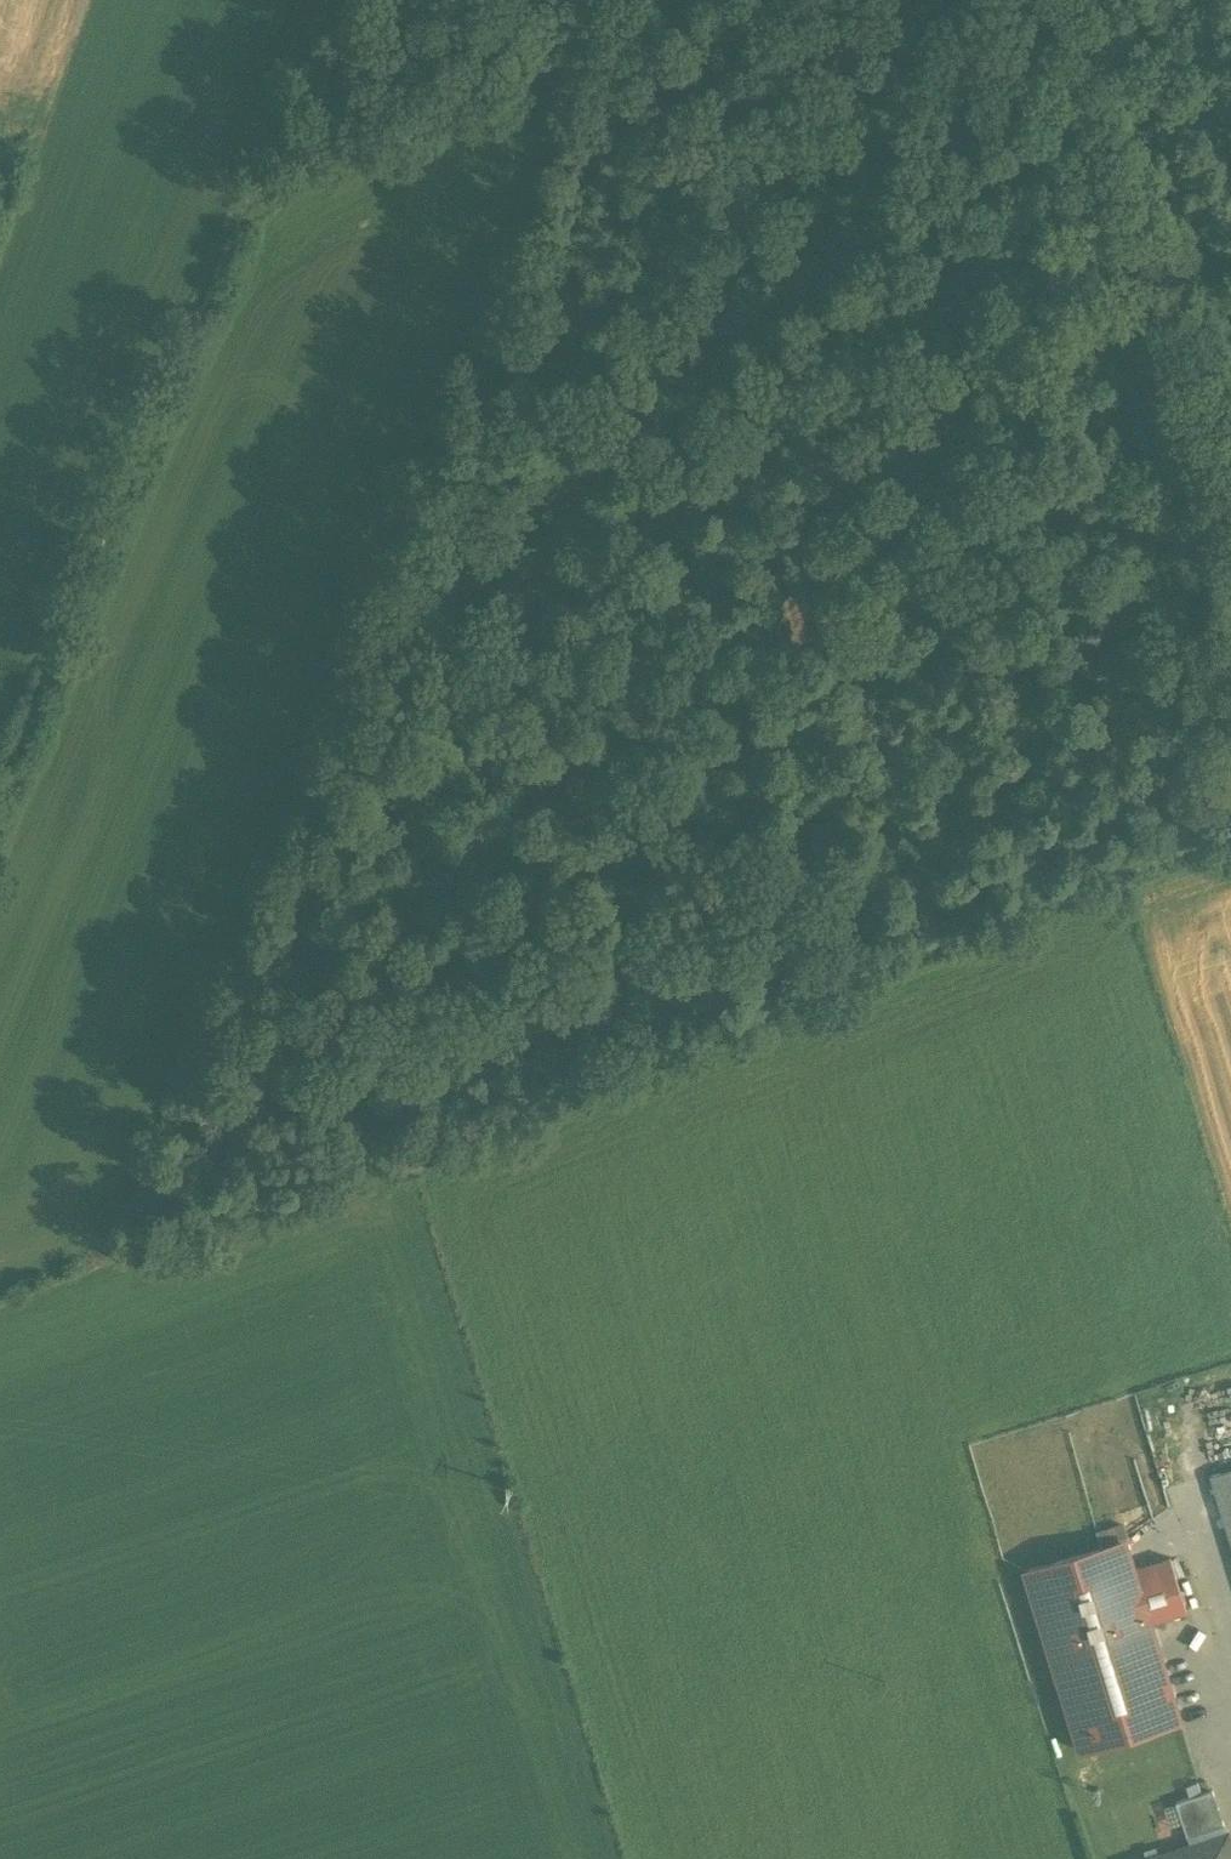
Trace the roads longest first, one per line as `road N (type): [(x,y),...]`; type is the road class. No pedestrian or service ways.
road 1 (track): [(658,0),(272,186)]

